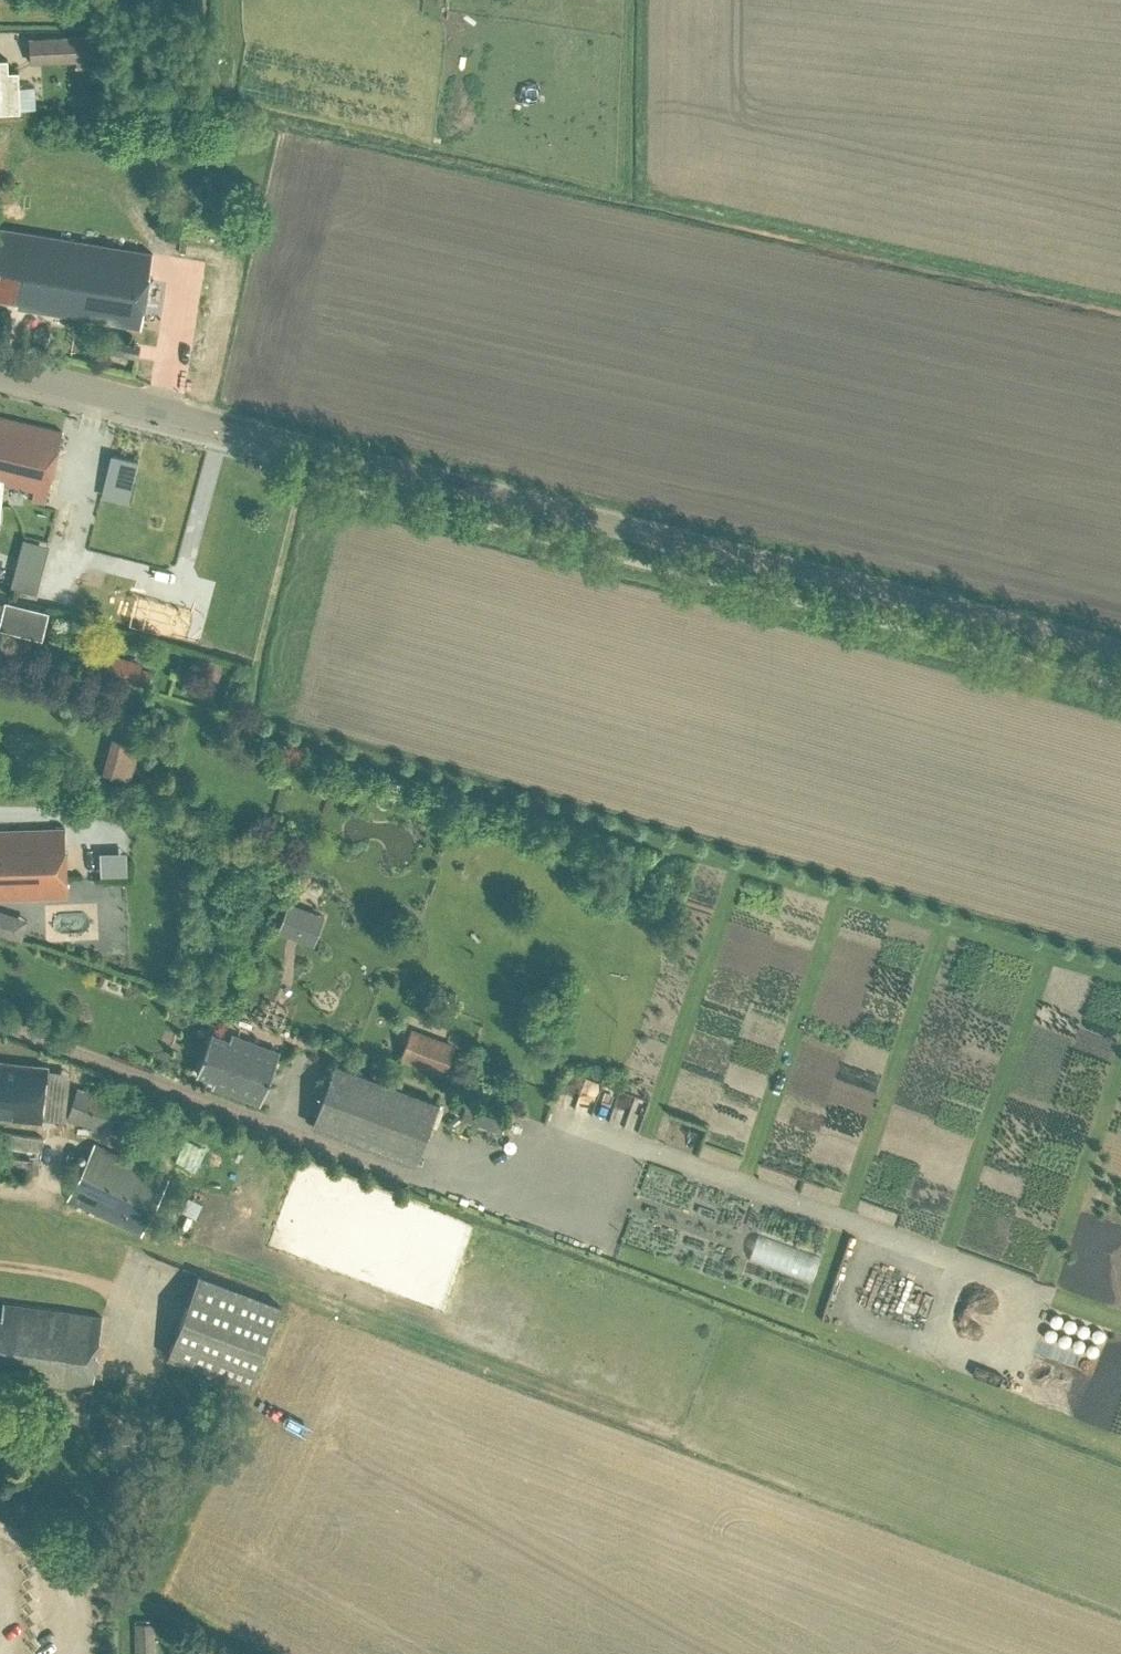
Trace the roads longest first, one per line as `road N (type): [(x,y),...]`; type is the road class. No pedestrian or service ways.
road 1 (tertiary): [(1120,653),(342,458)]
road 2 (tertiary): [(0,368),(342,458)]

